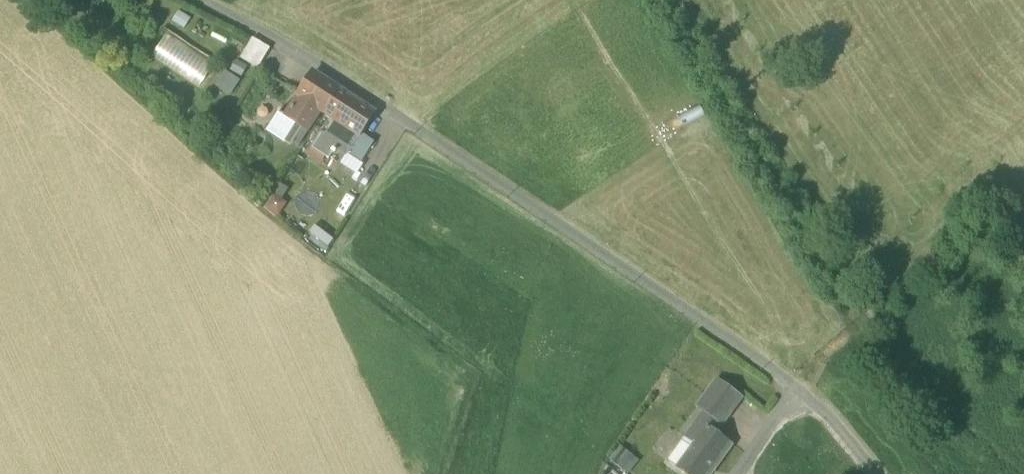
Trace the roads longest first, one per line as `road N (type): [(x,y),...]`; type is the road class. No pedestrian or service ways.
road 1 (unclassified): [(870,473),(799,387),(296,49),(194,0)]

